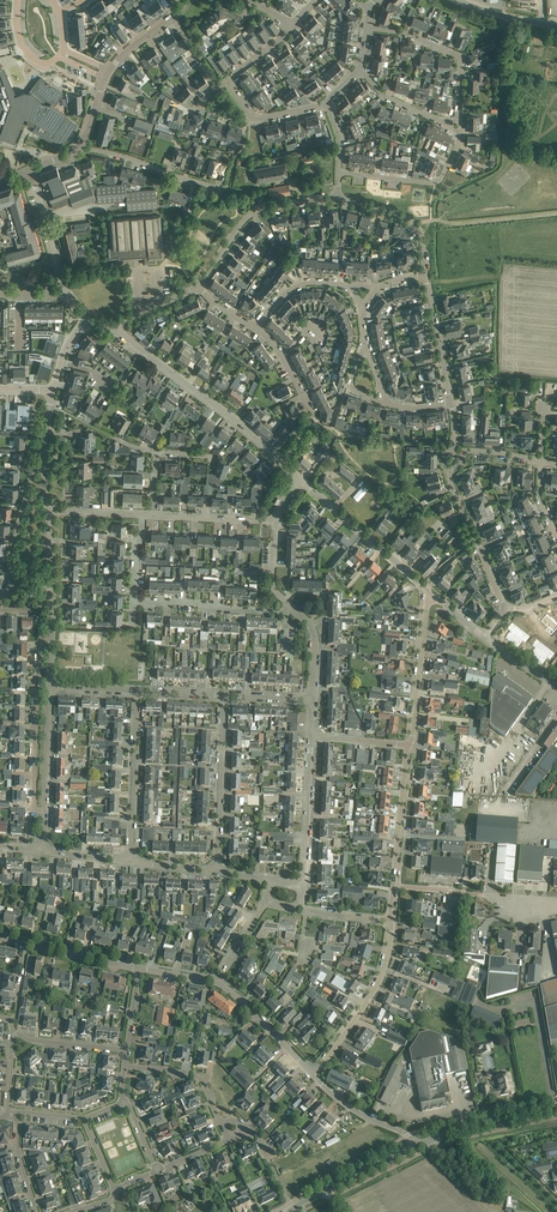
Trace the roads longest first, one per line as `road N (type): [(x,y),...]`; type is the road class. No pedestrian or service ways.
road 1 (unclassified): [(281,461),(114,327)]
road 2 (unclassified): [(431,598),(298,476)]
road 3 (residential): [(217,872),(223,694)]
road 4 (unclassified): [(199,287),(256,211),(338,198)]
road 5 (unclassified): [(313,1075),(374,990),(388,957),(389,921)]
road 6 (unclassified): [(389,921),(408,746)]
road 7 (residential): [(130,861),(137,690)]
road 8 (residential): [(44,851),(49,686)]
road 9 (residential): [(457,120),(459,56),(365,28)]
road 10 (residential): [(339,173),(435,184),(460,140),(457,128)]
road 11 (residential): [(292,607),(134,601)]
road 12 (unclassified): [(281,461),(309,410),(284,359),(255,329)]
road 13 (residential): [(455,464),(450,479),(506,608)]
road 14 (residential): [(303,888),(311,735)]
road 15 (unclassified): [(408,746),(431,598)]
road 16 (residential): [(215,194),(77,146)]
road 17 (tertiary): [(287,1211),(415,1146)]
road 18 (residential): [(233,1129),(218,1119),(200,1078),(125,1066)]
road 19 (residential): [(9,595),(10,557),(33,470),(43,469)]
road 20 (residential): [(338,198),(413,221),(425,276)]
road 21 (unclassified): [(313,1075),(217,982)]
road 22 (tertiary): [(429,1140),(556,1109)]
road 23 (unclassified): [(68,295),(30,170)]
road 24 (residential): [(425,276),(451,403)]
road 25 (unclassified): [(415,1146),(313,1075)]
road 26 (residential): [(276,521),(155,516)]

